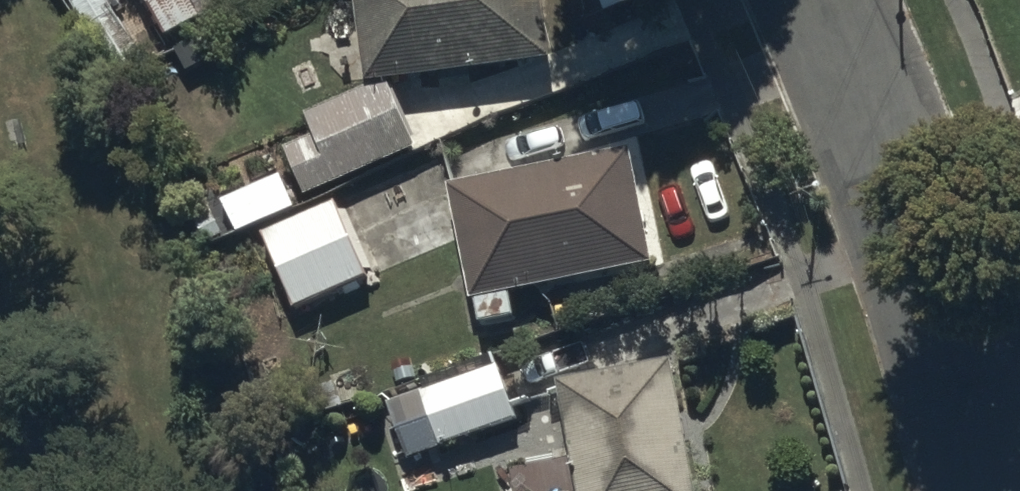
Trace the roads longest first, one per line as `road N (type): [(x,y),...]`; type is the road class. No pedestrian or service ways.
road 1 (residential): [(836,0),(921,223),(992,490)]

